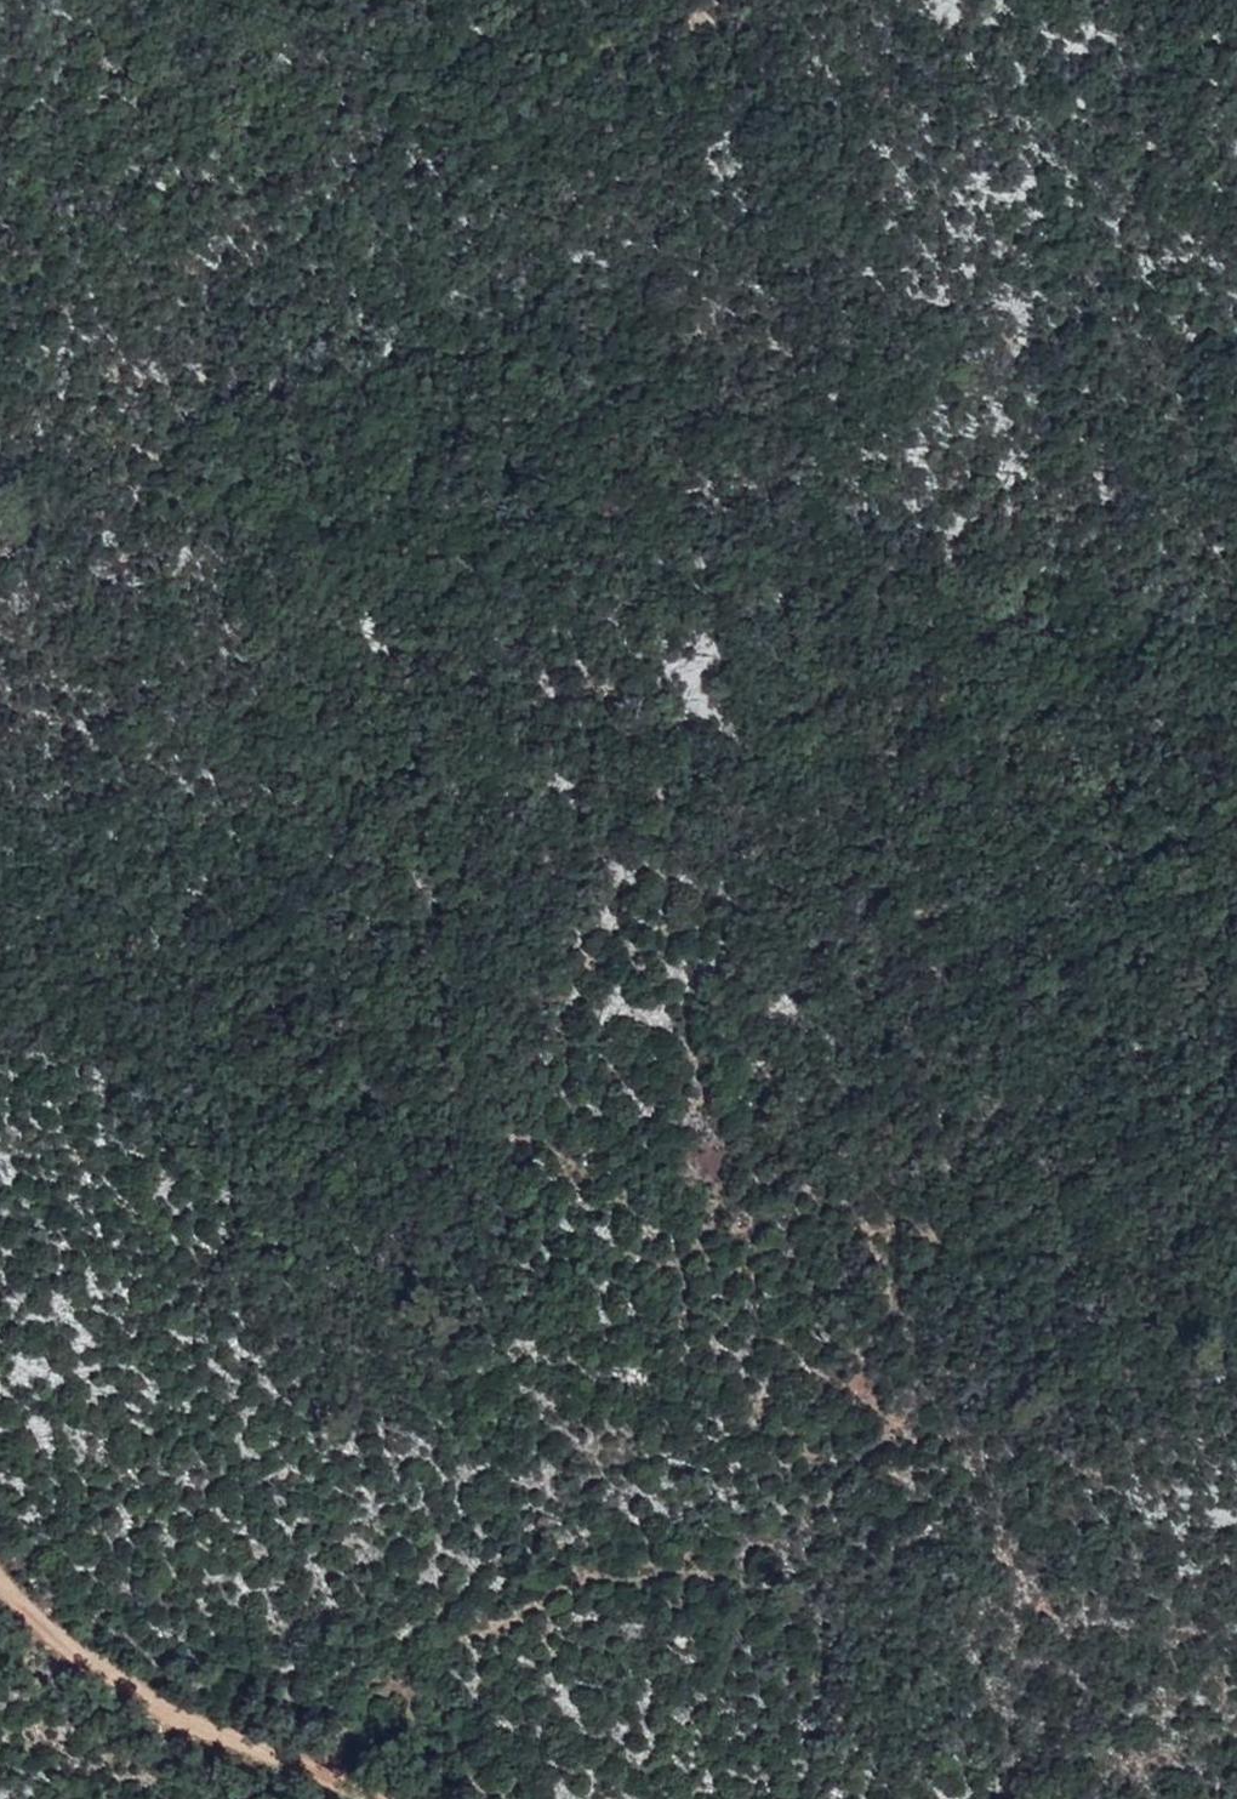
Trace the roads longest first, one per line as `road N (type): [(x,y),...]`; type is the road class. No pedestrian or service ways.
road 1 (track): [(0,1578),(73,1640),(332,1798)]

